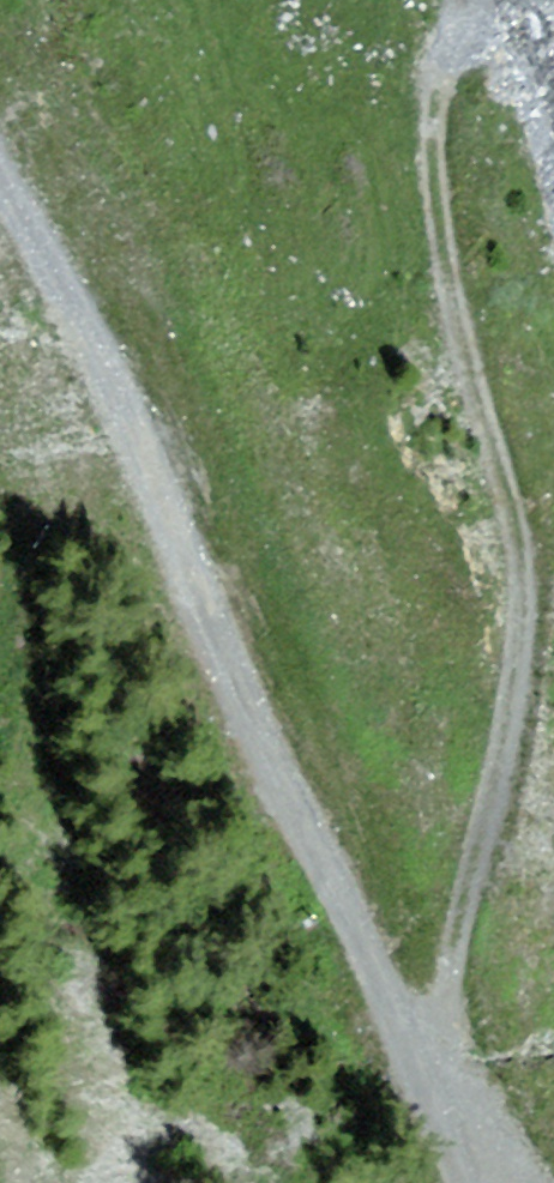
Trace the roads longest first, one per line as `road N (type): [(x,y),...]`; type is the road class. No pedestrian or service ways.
road 1 (track): [(461,0),(426,28),(406,88),(429,332),(522,649),(534,1182)]
road 2 (track): [(0,194),(509,1182)]

